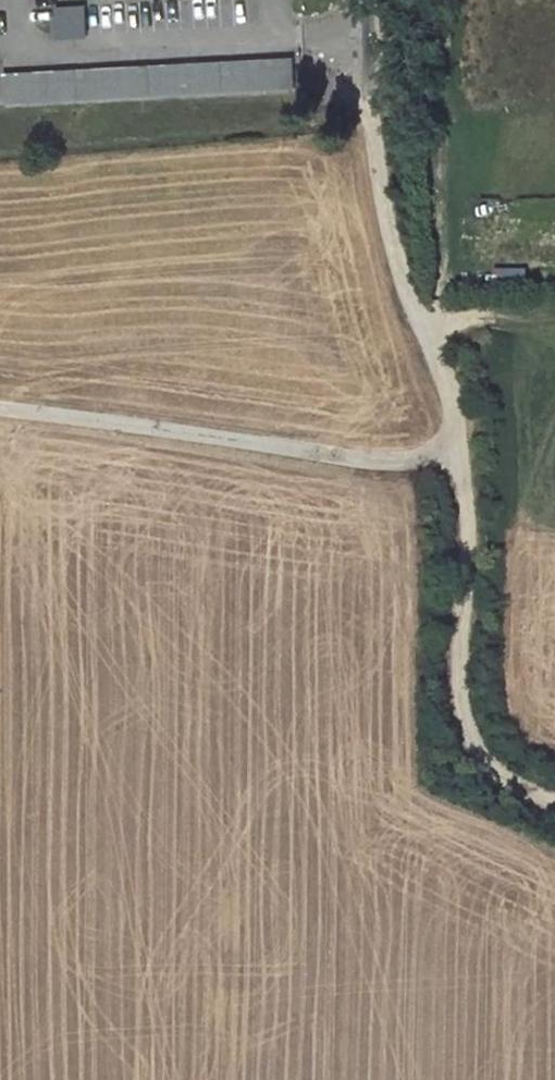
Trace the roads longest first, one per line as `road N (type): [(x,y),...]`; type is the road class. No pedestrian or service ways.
road 1 (track): [(554,802),(483,761),(466,713),(470,511),(446,381),(406,288),(363,90)]
road 2 (track): [(0,410),(391,460),(431,456),(457,436)]

